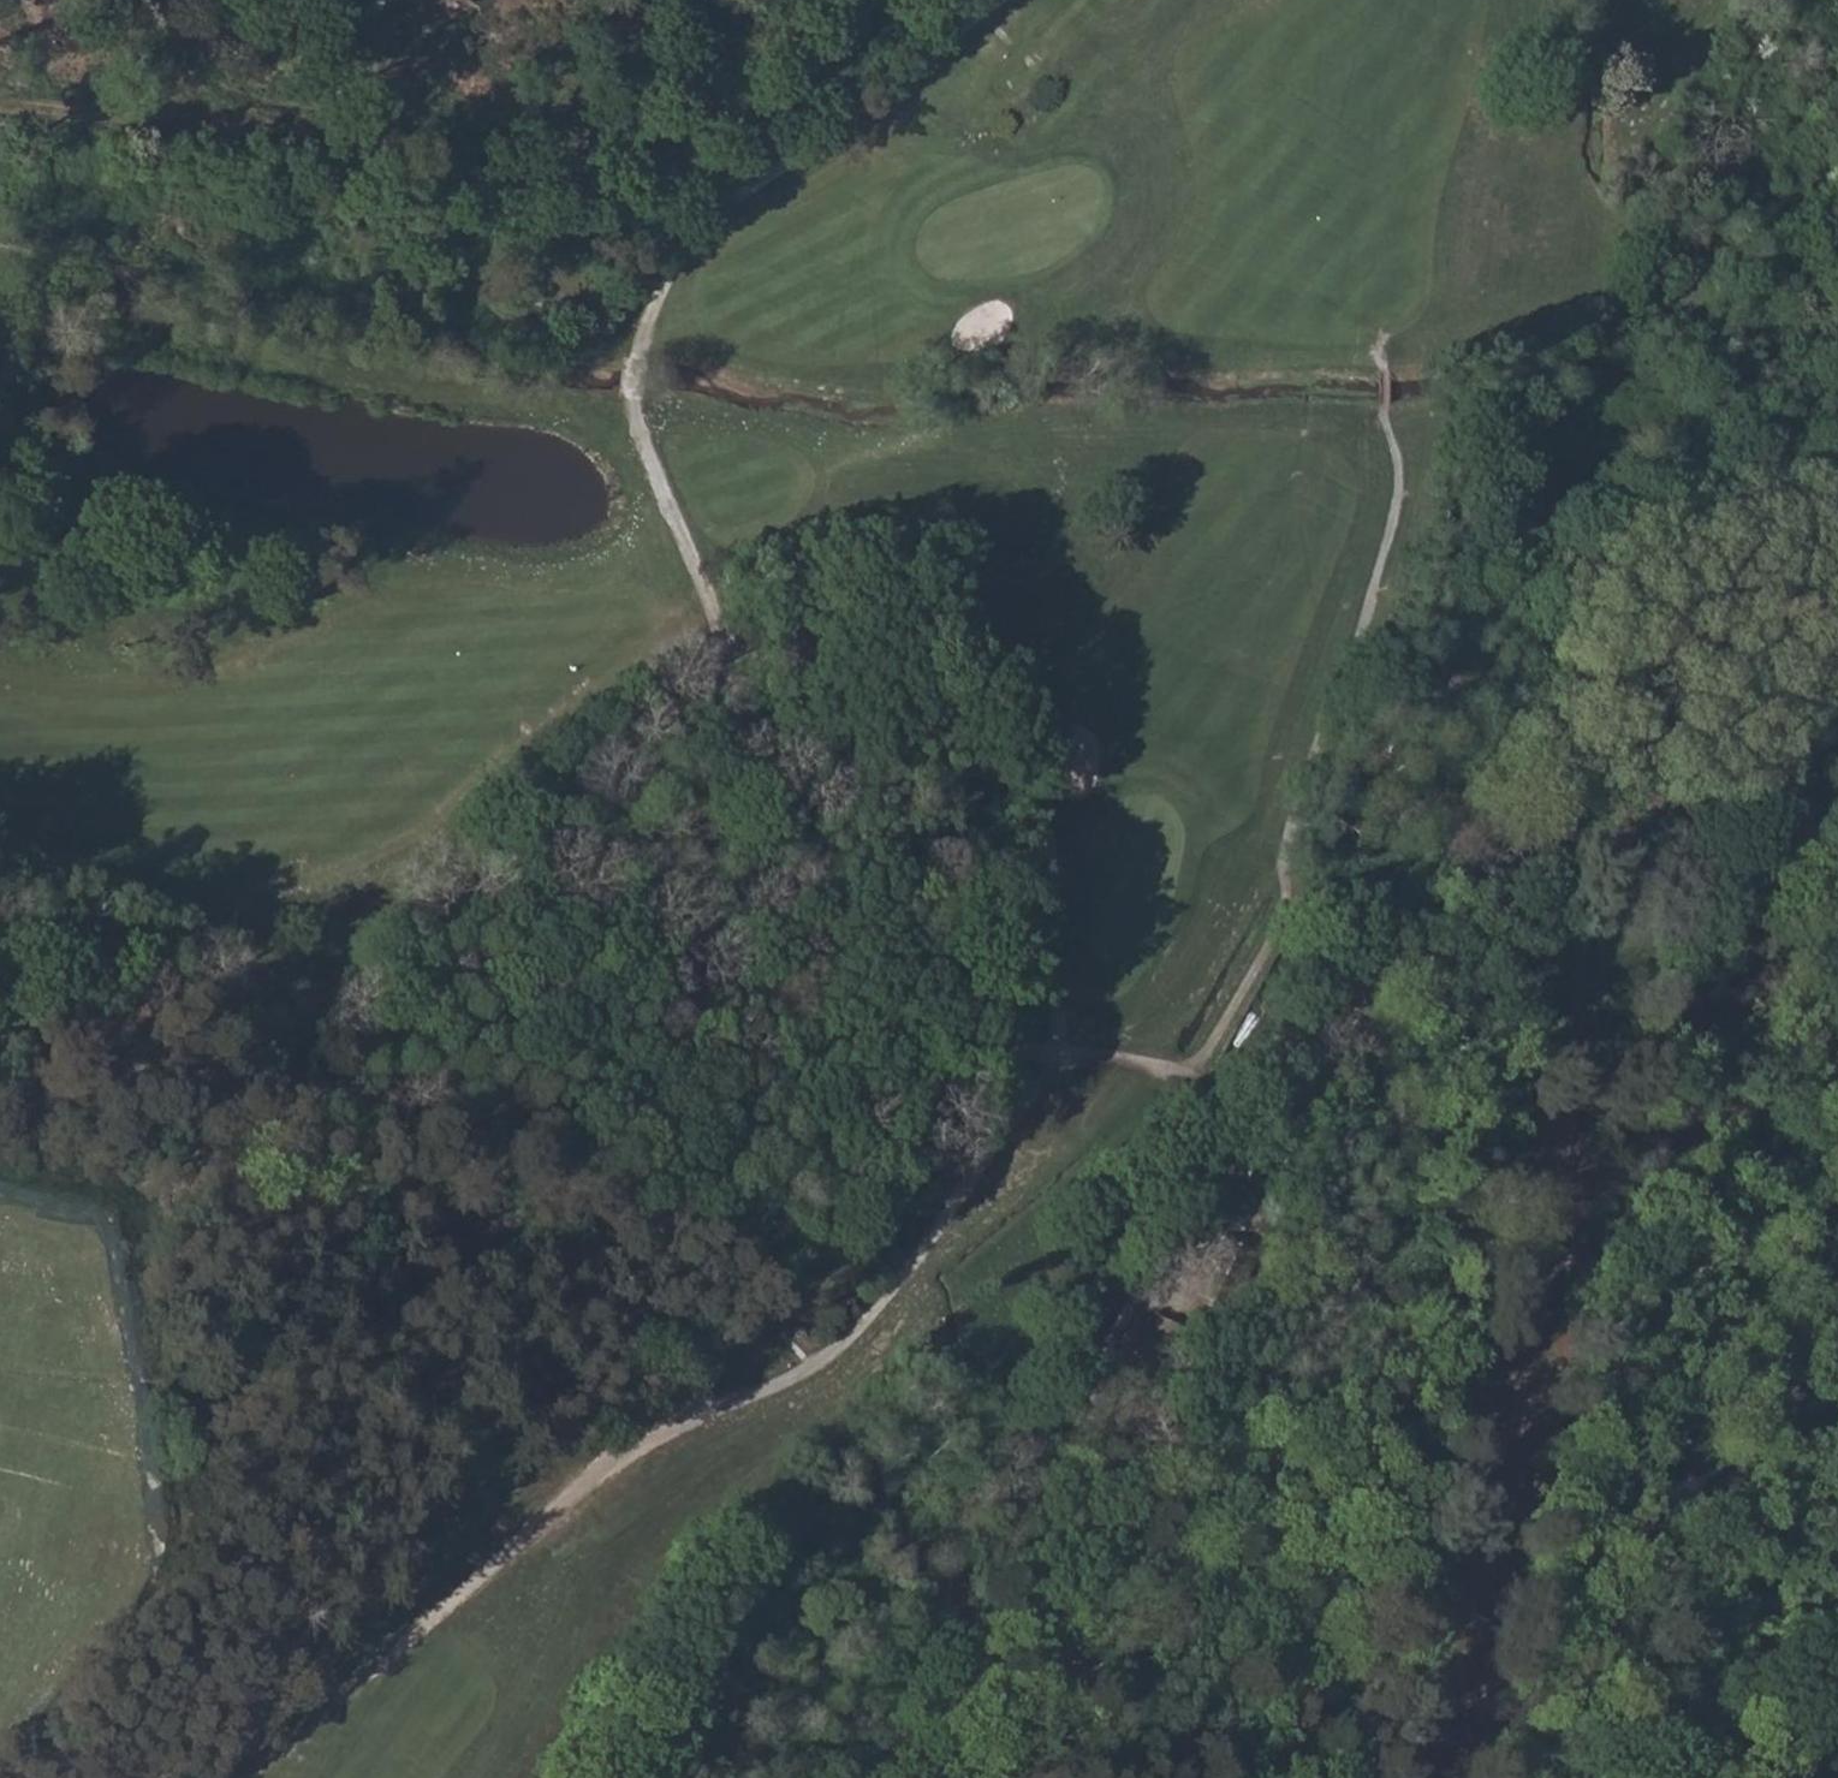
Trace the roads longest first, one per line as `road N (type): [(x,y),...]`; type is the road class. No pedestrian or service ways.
road 1 (unclassified): [(1403,1777),(1646,604),(1837,594)]
road 2 (track): [(417,1632),(616,1451),(819,1364),(898,1284),(1010,1121),(1071,1062)]

